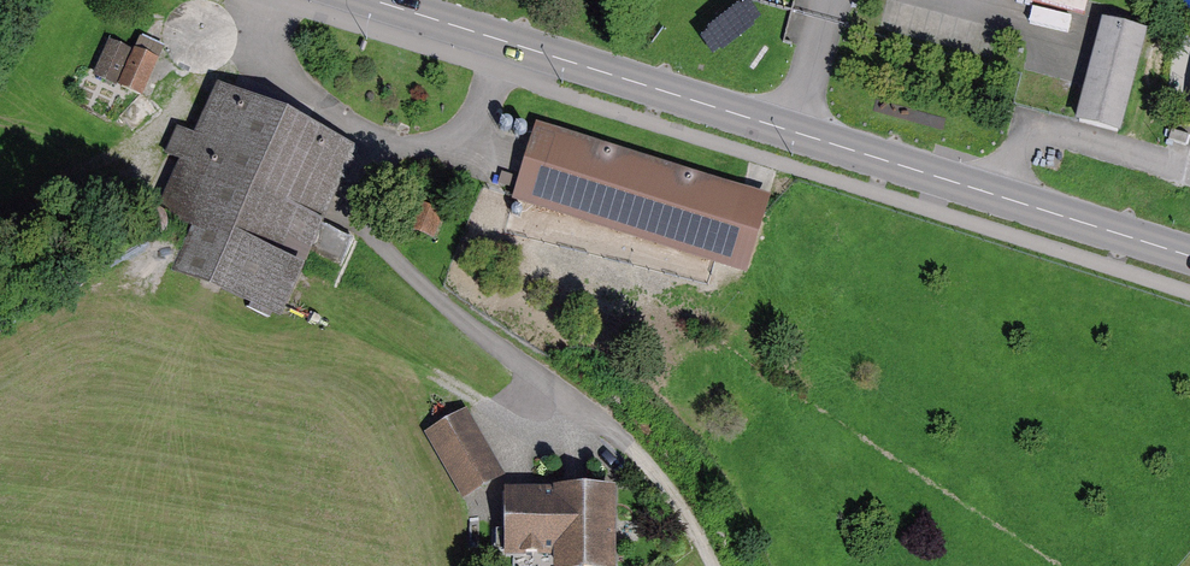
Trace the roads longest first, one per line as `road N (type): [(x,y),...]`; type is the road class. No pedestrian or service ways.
road 1 (secondary): [(1189,257),(366,0)]
road 2 (track): [(288,0),(274,56),(371,150),(361,188),(368,227),(490,343),(645,463),(713,565)]
road 3 (track): [(371,150),(451,145),(517,47)]

